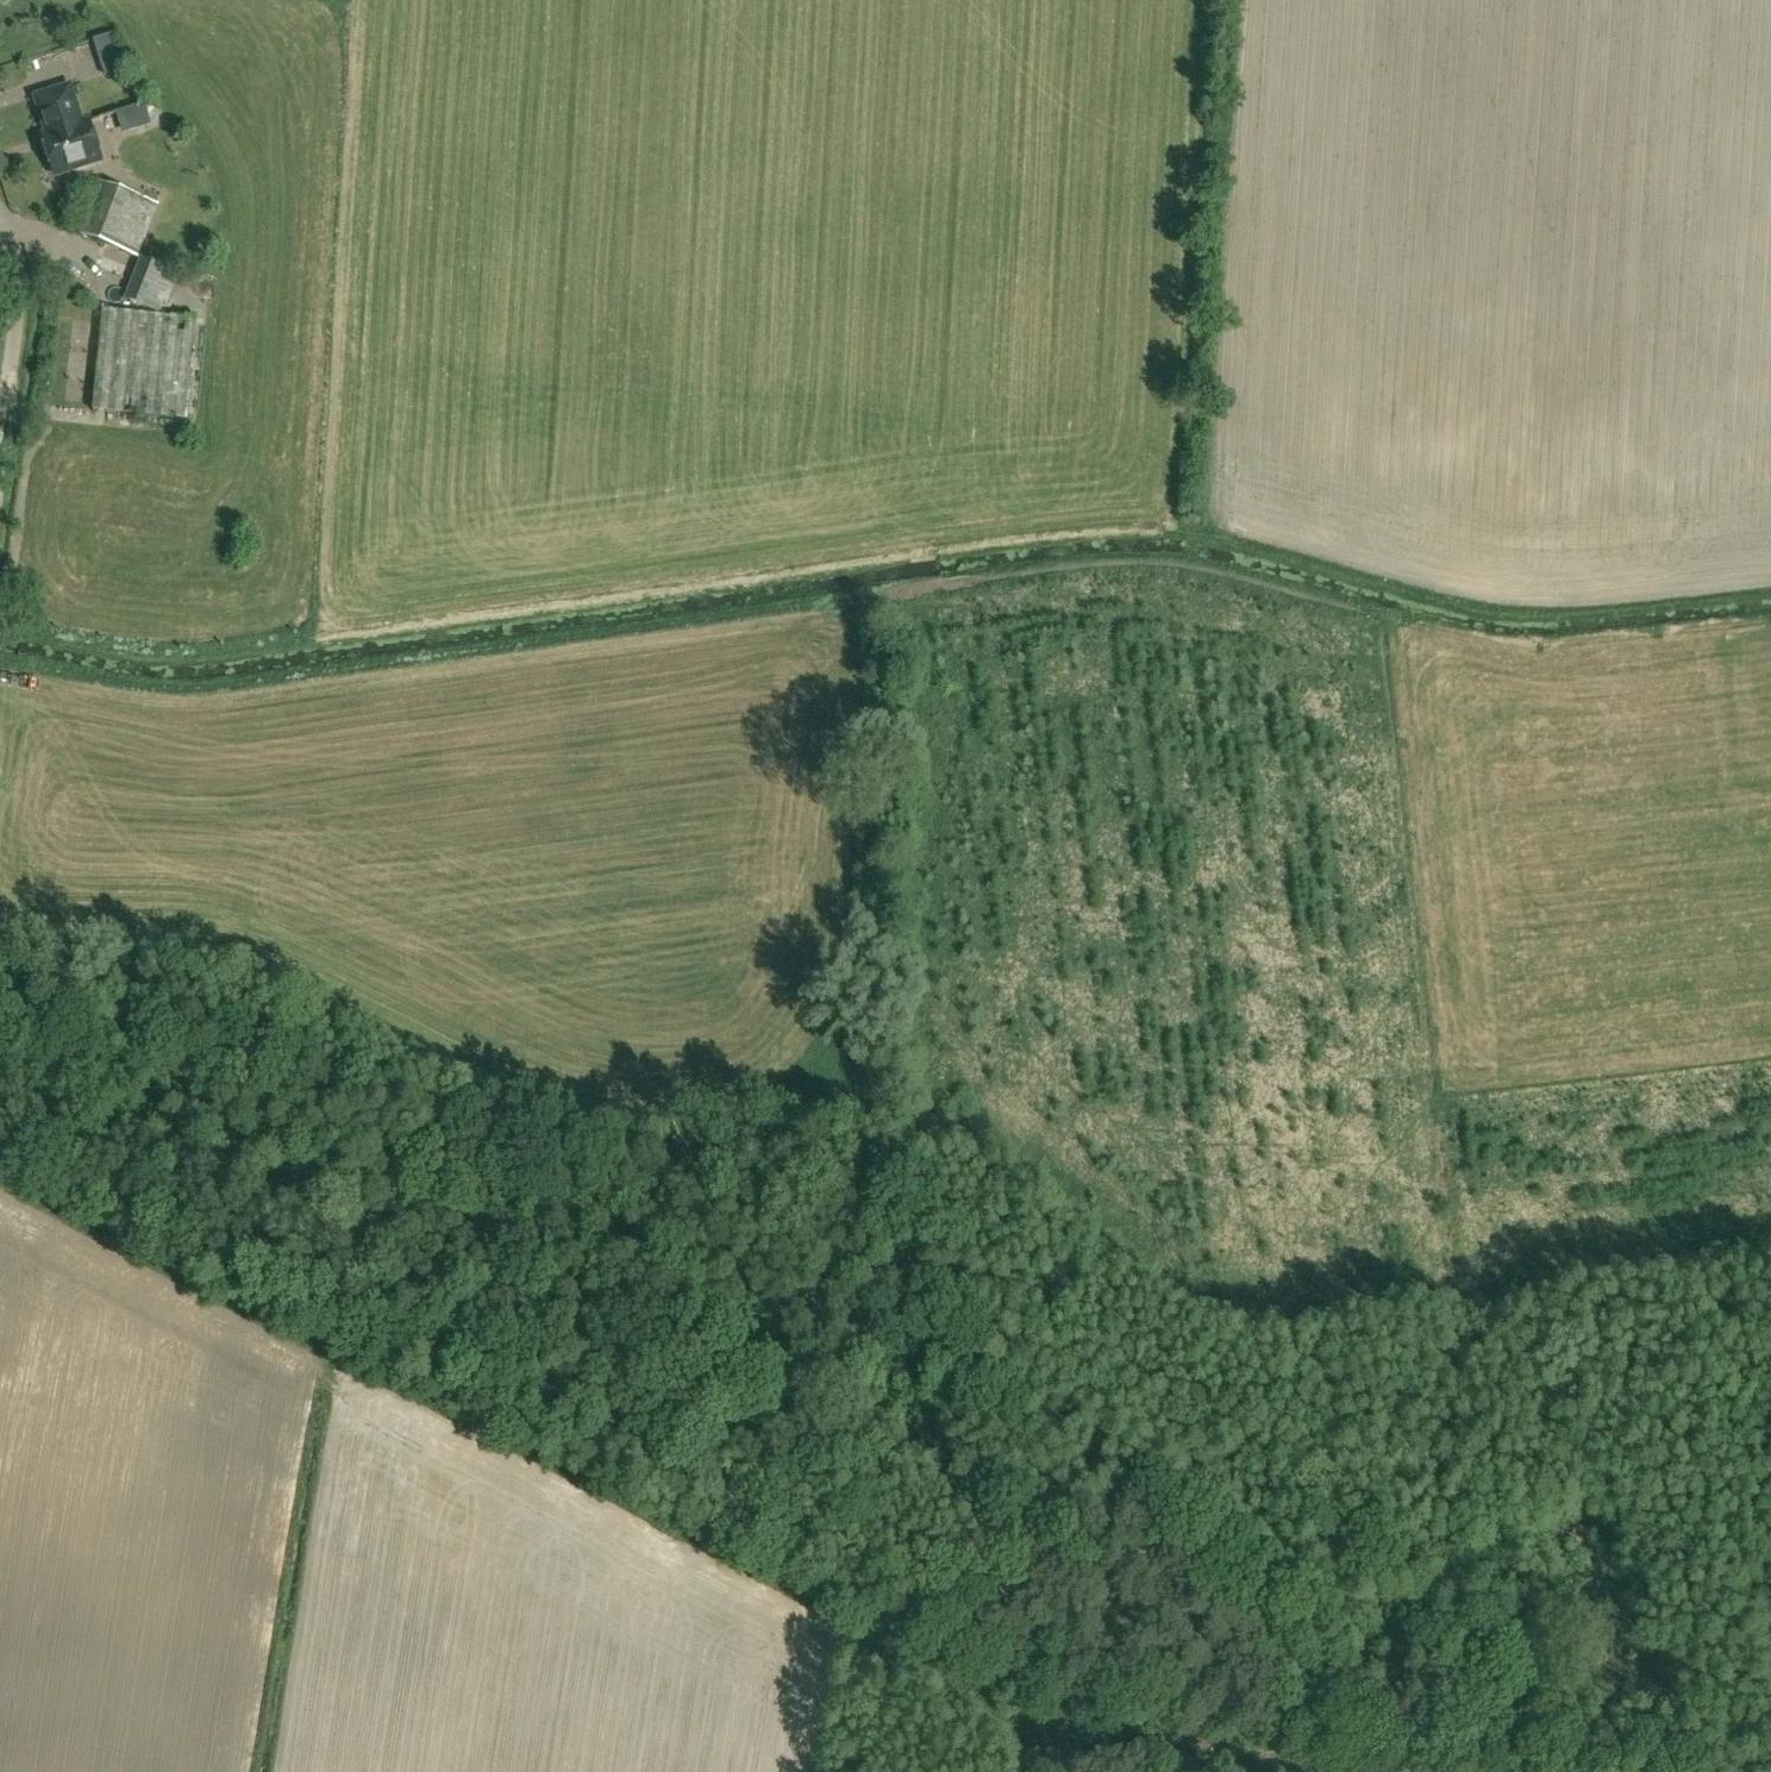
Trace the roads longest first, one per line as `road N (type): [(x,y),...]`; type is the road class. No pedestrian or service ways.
road 1 (unclassified): [(11,365),(16,301),(0,232)]

